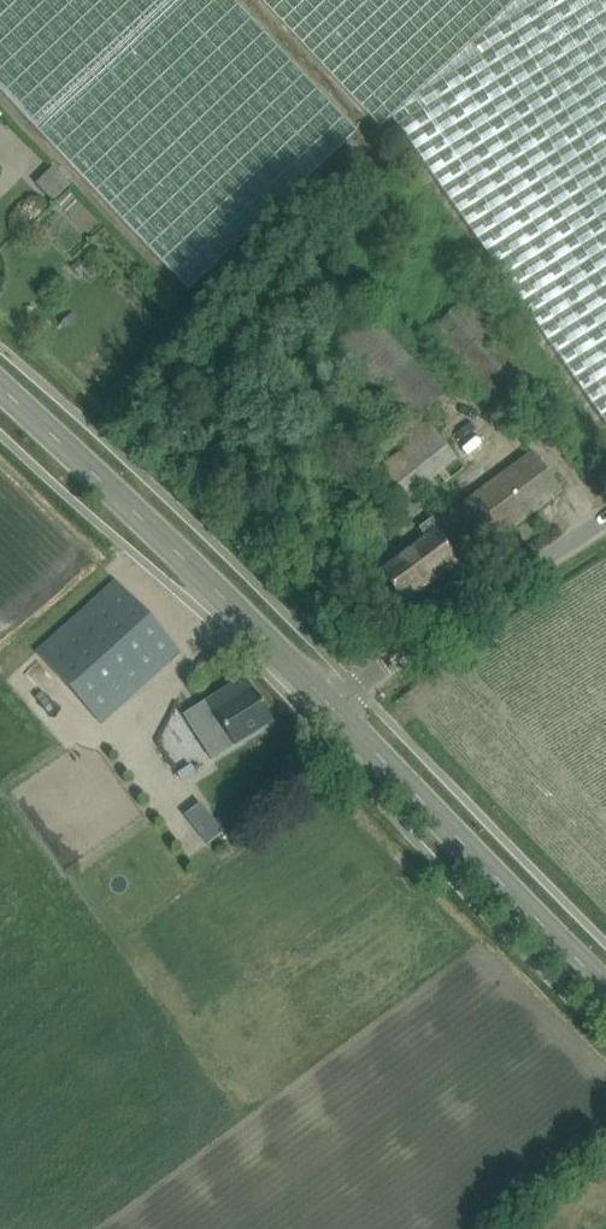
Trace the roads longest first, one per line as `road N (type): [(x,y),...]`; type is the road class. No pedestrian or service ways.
road 1 (secondary): [(332,707),(0,385)]
road 2 (secondary): [(605,987),(332,707)]
road 3 (unclassified): [(332,707),(605,519)]

